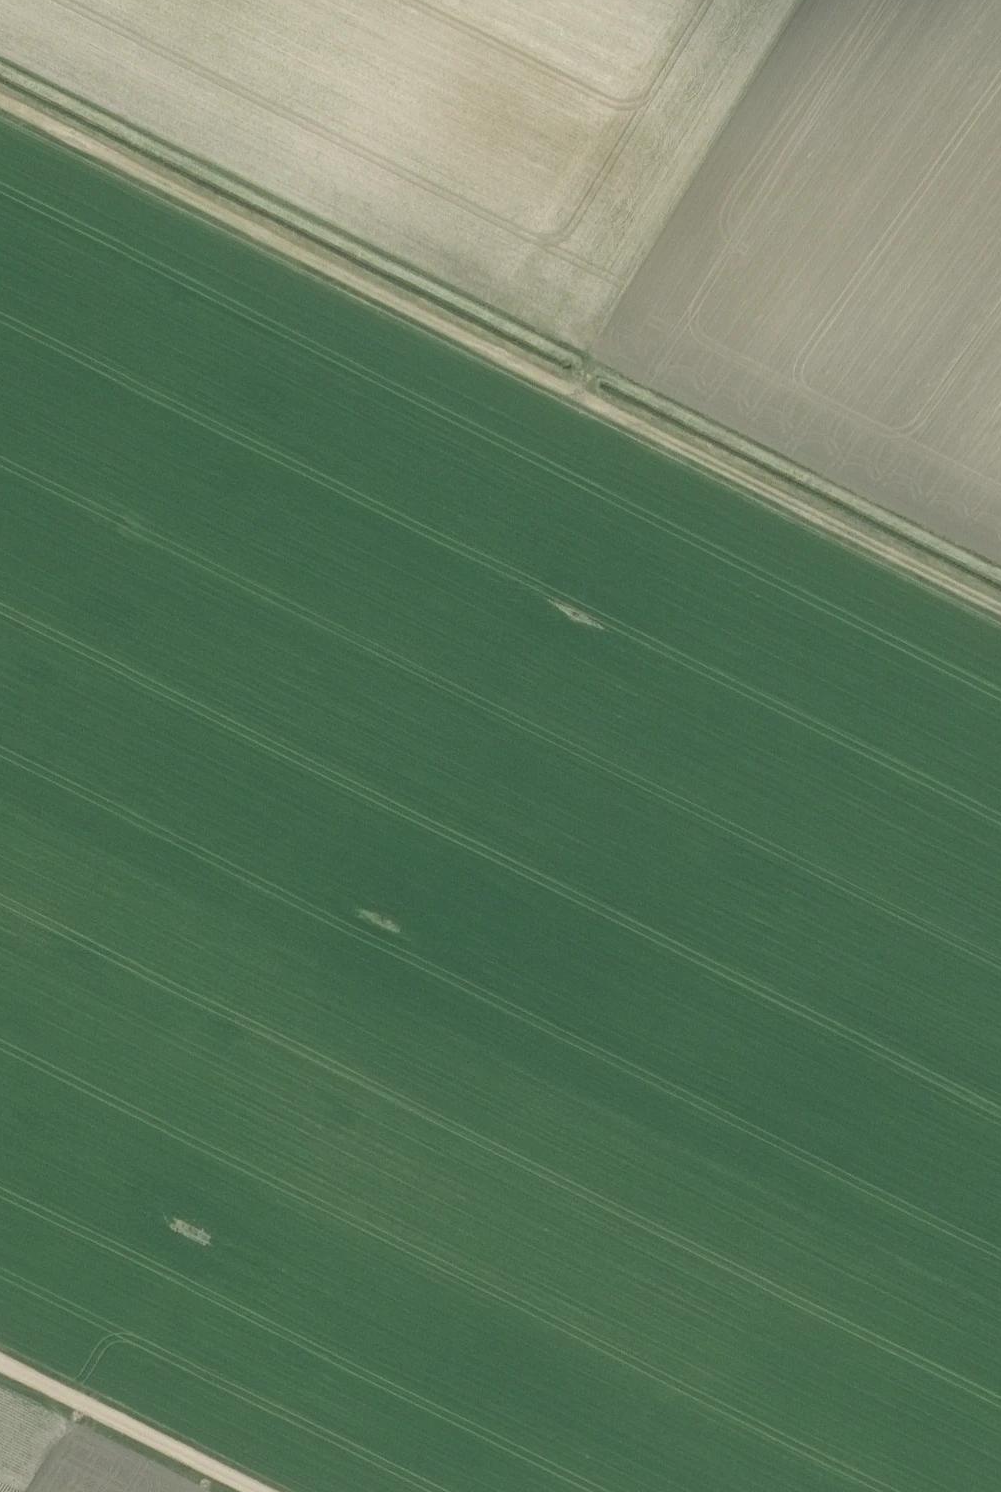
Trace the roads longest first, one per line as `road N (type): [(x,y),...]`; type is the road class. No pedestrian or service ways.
road 1 (track): [(0,96),(1000,603)]
road 2 (track): [(263,1491),(0,1360)]

